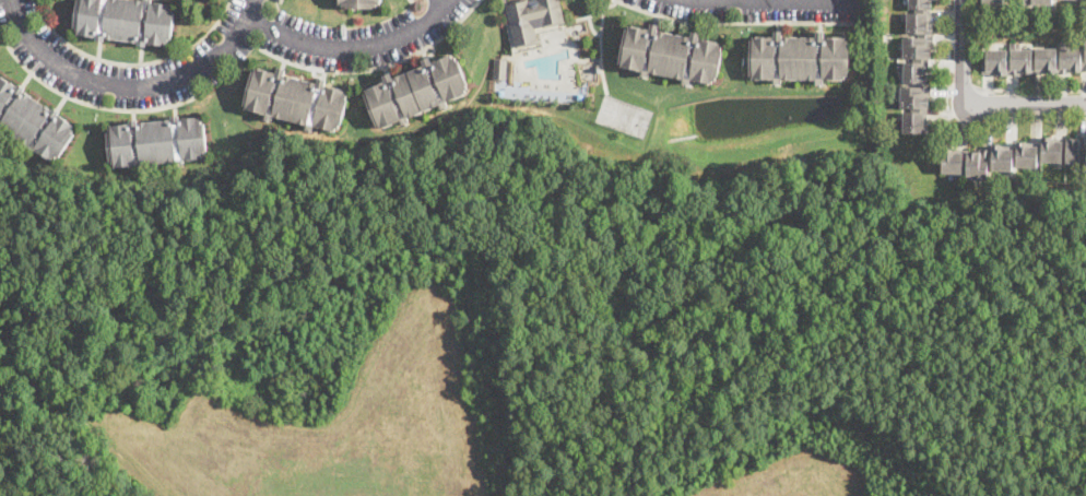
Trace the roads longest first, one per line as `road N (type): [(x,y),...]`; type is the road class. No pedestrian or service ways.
road 1 (residential): [(257,0),(220,55),(153,84),(91,78),(58,61),(28,29),(18,0)]
road 2 (residential): [(249,19),(332,50),(358,49),(418,25),(449,0)]
road 3 (residential): [(857,0),(703,0)]
road 4 (residential): [(964,102),(1085,103)]

